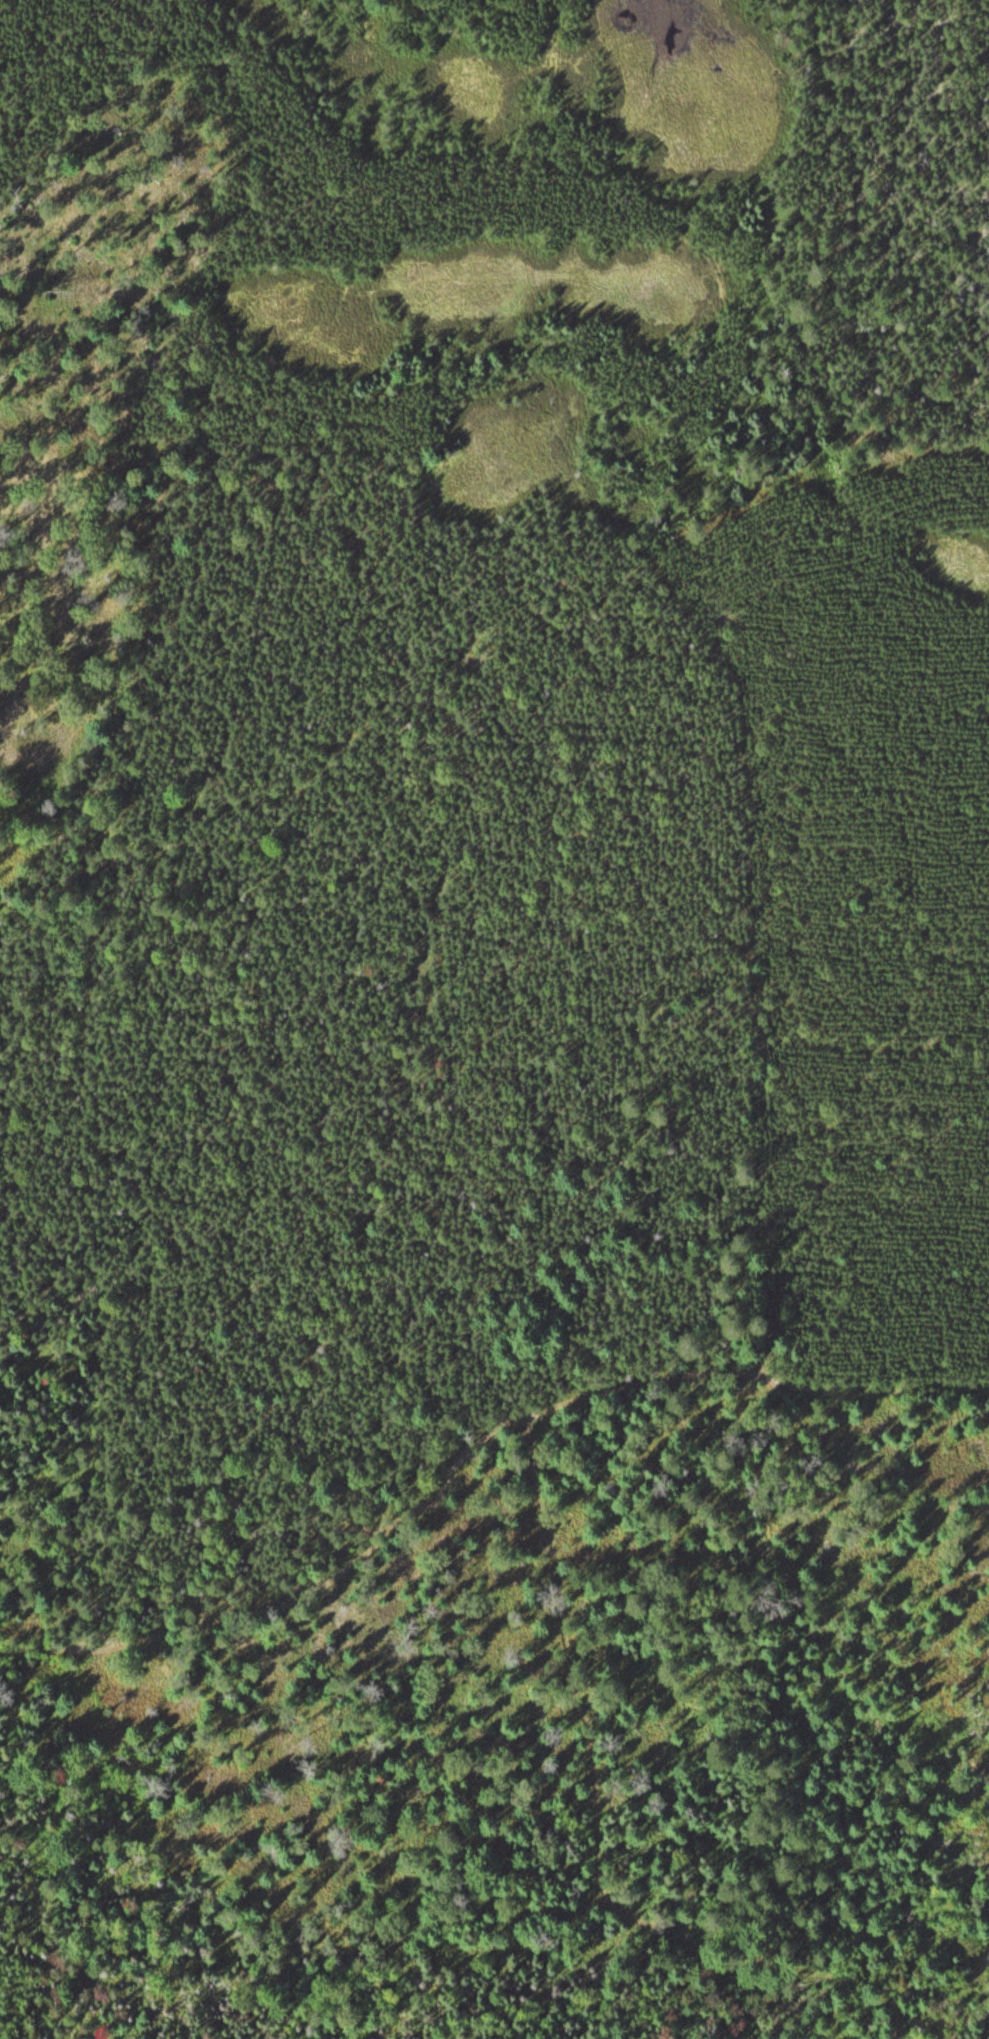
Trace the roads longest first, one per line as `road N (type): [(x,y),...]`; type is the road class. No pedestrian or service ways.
road 1 (track): [(988,1365),(769,1371),(679,1343),(565,1400),(0,1637)]

